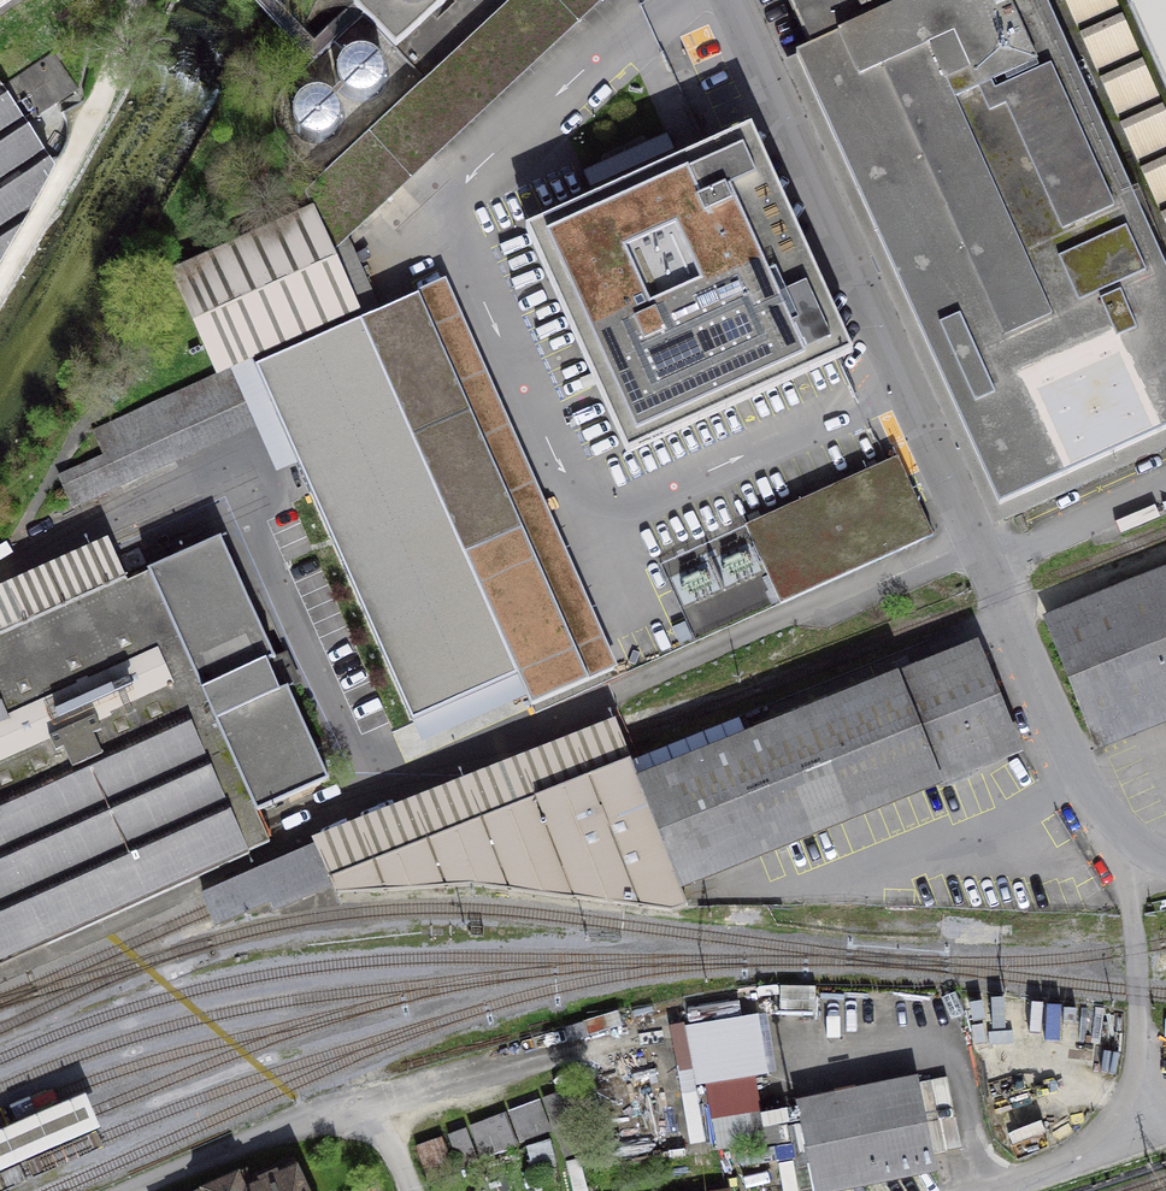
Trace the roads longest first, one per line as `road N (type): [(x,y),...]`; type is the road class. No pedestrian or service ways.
road 1 (unclassified): [(732,0),(1109,839)]

